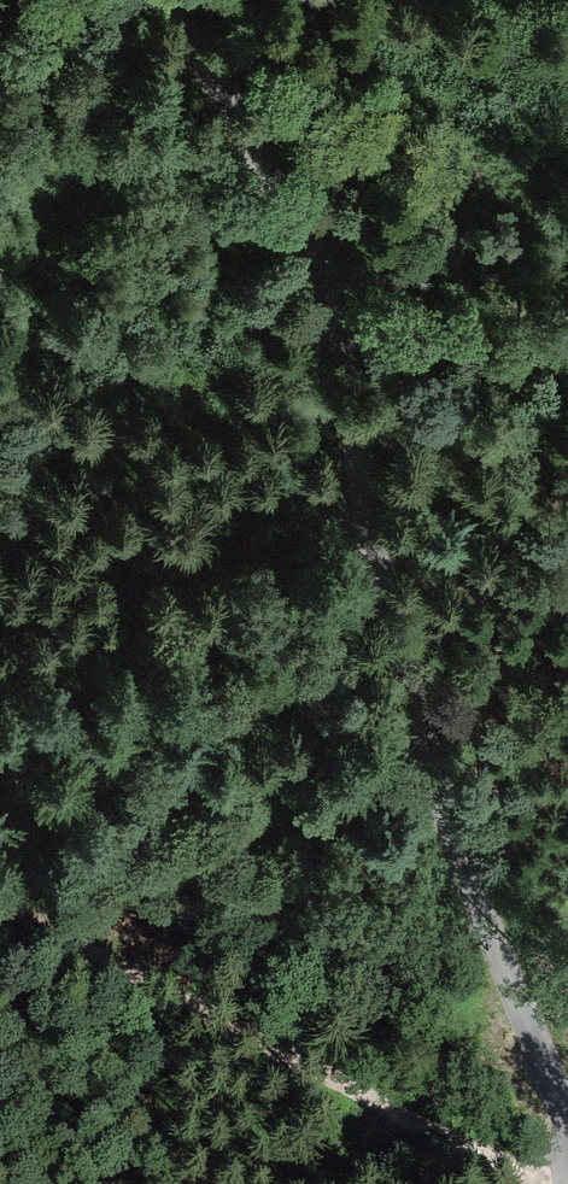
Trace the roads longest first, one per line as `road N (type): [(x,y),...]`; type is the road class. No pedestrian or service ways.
road 1 (unclassified): [(567,1128),(454,837),(388,623),(324,277),(221,85),(163,0)]
road 2 (track): [(550,1183),(0,905)]
road 3 (track): [(324,277),(478,328),(567,307)]

